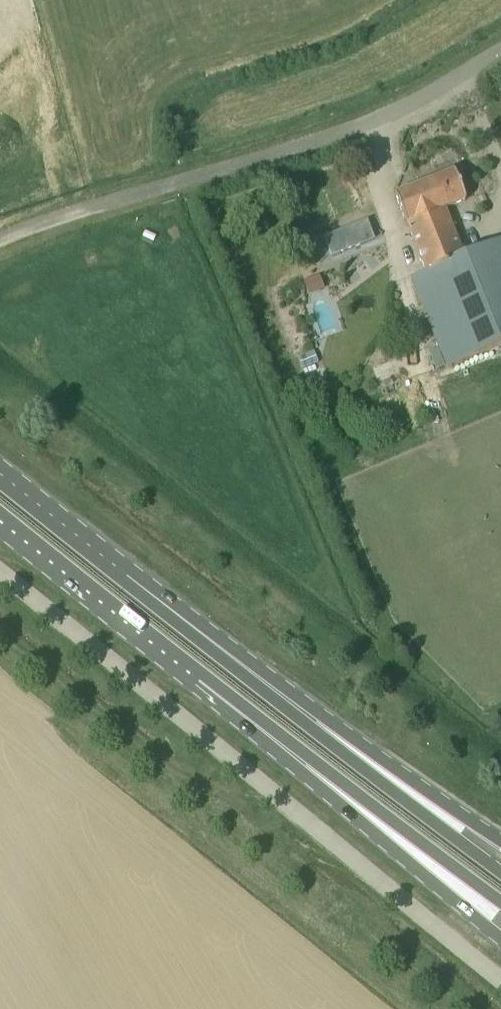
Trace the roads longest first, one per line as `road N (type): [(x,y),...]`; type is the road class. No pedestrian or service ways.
road 1 (unclassified): [(0,572),(500,986)]
road 2 (unclassified): [(0,244),(368,128),(500,57)]
road 3 (primary): [(500,871),(137,585)]
road 4 (primary): [(500,841),(137,585)]
road 5 (primary): [(210,688),(500,939)]
road 6 (primary): [(210,688),(500,902)]
road 7 (primary): [(0,519),(210,688)]
road 8 (primary): [(137,585),(0,476)]

